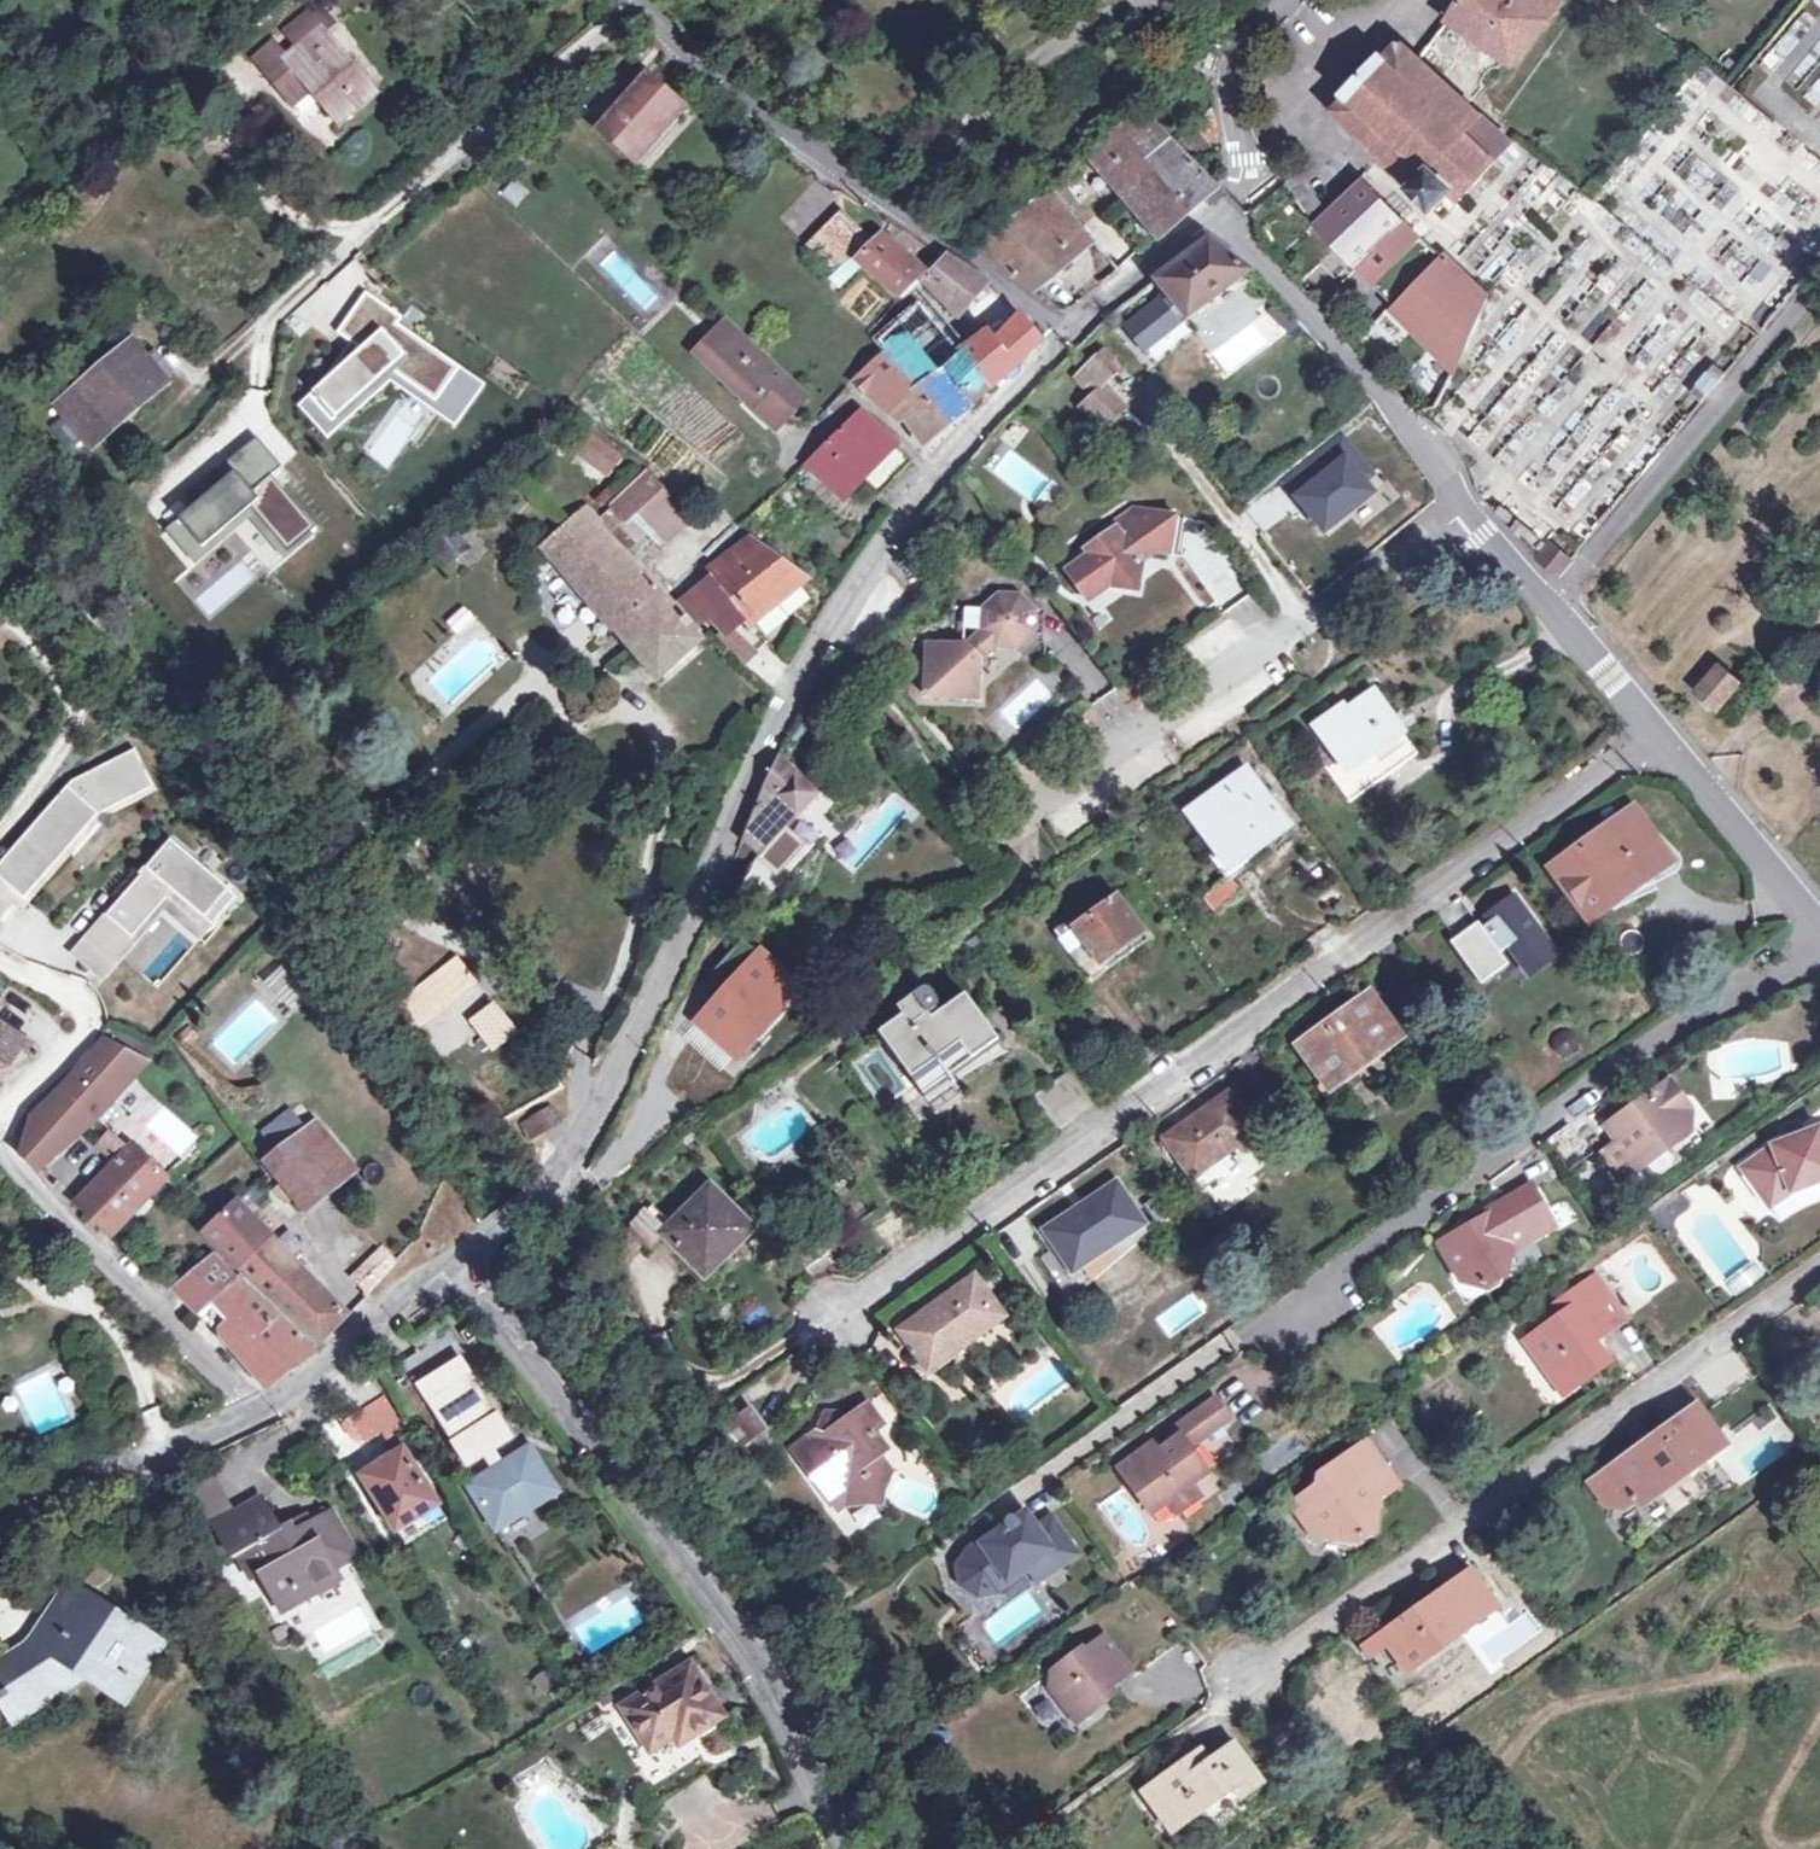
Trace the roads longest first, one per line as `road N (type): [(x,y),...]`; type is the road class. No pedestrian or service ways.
road 1 (tertiary): [(1055,339),(935,460),(814,643),(584,1143),(455,1256)]
road 2 (residential): [(1658,729),(825,1333)]
road 3 (residential): [(850,1848),(748,1665),(455,1256)]
road 4 (residential): [(1819,1277),(1246,1685)]
road 5 (residential): [(1285,1323),(1819,940)]
road 6 (residential): [(639,0),(657,31),(1016,292),(1055,339)]
road 7 (residential): [(1042,801),(1469,507)]
road 8 (residential): [(1469,507),(1220,212)]
road 9 (residential): [(0,1149),(252,1405)]
road 10 (residential): [(1658,729),(1469,507)]
road 11 (tertiary): [(252,1405),(201,1412),(0,1526)]
road 12 (tertiary): [(455,1256),(252,1405)]
road 13 (residential): [(1819,911),(1658,729)]
road 14 (tertiary): [(1278,0),(1251,23),(1237,51),(1243,186),(1220,212)]
road 15 (tertiary): [(1220,212),(1055,339)]

